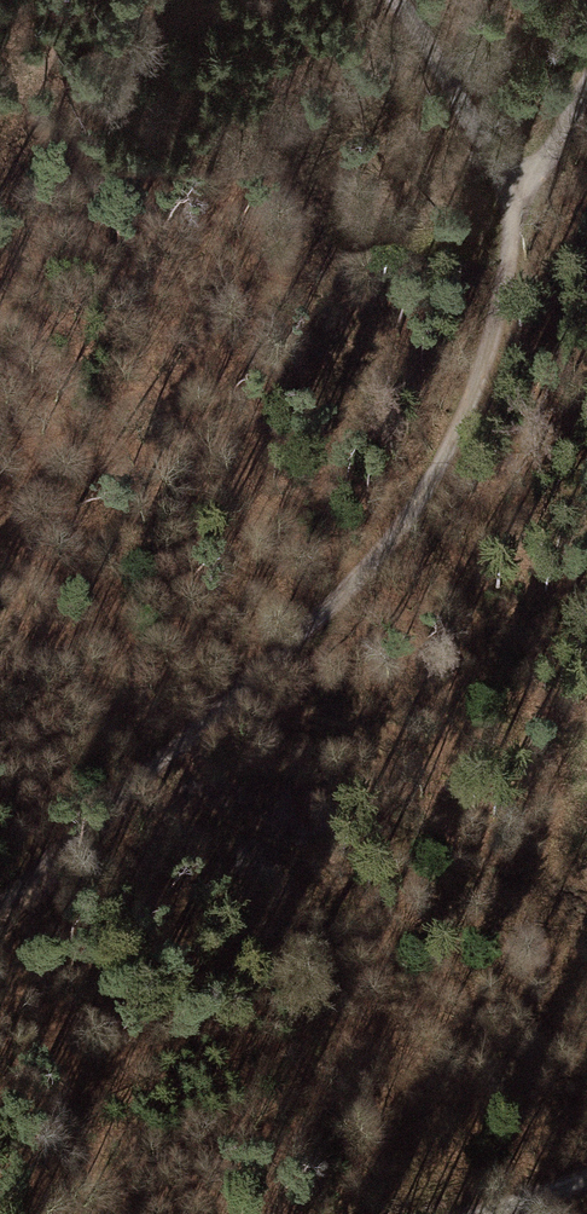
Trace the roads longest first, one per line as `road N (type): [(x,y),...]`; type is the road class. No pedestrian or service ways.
road 1 (track): [(0,905),(370,566),(432,482),(488,348),(525,213),(586,94)]
road 2 (track): [(525,213),(400,0)]

